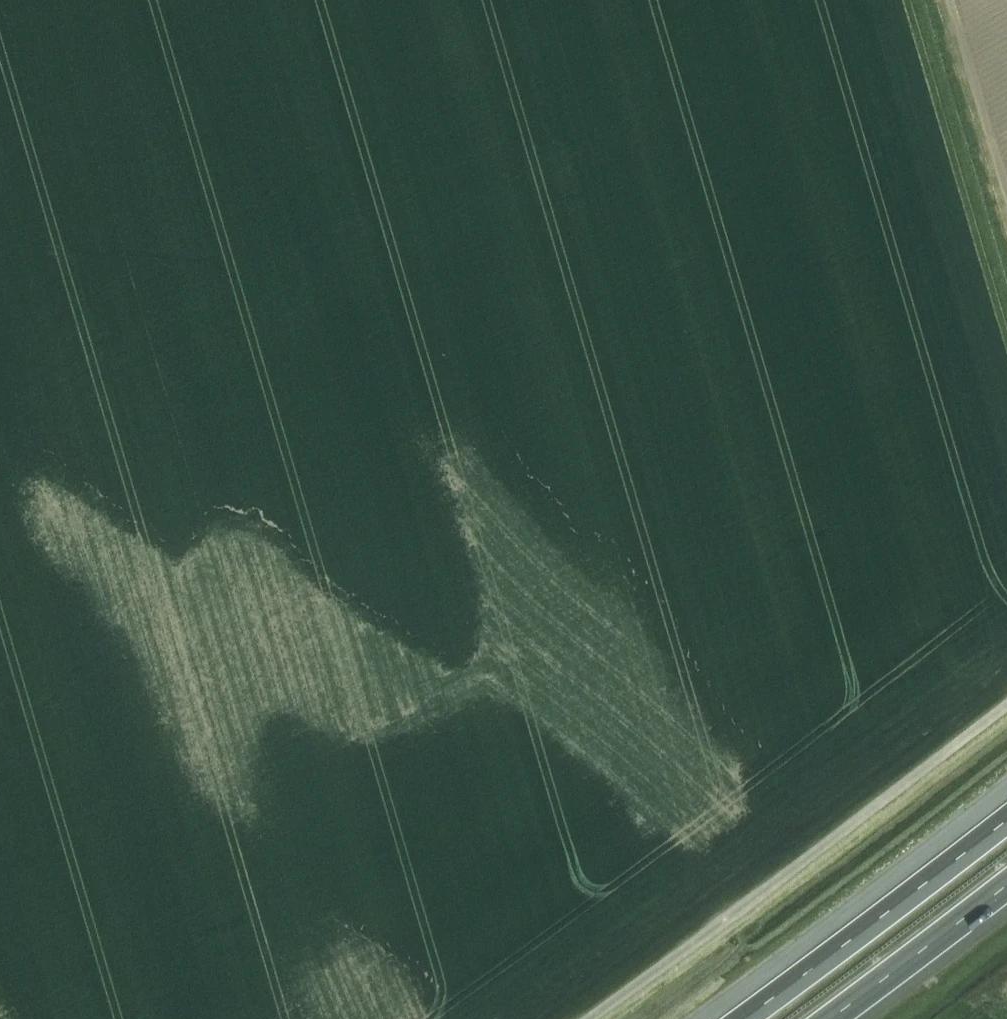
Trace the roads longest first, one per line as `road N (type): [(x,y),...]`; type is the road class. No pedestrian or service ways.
road 1 (unclassified): [(592,1018),(1006,707)]
road 2 (motorway): [(1006,820),(747,1018)]
road 3 (motorway): [(837,1018),(1006,886)]

